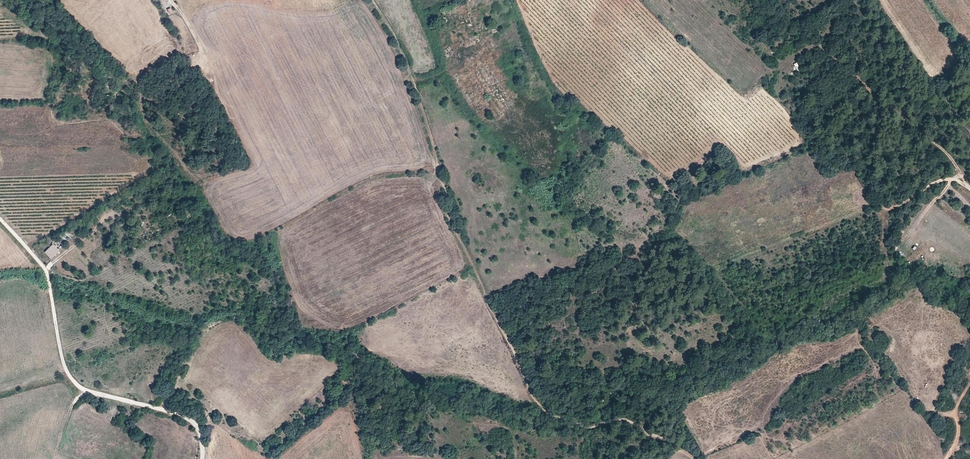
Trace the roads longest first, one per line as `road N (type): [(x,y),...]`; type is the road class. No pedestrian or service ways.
road 1 (track): [(0,220),(46,275),(71,380),(189,419),(200,433),(202,458)]

